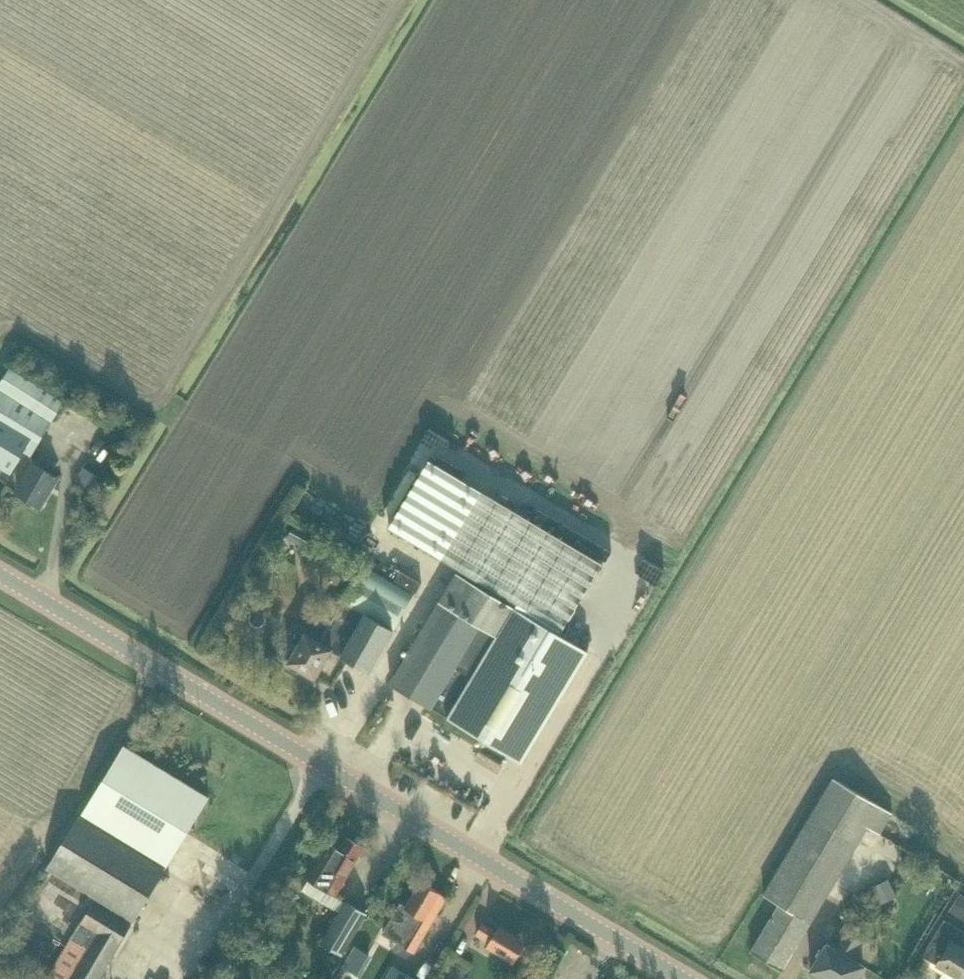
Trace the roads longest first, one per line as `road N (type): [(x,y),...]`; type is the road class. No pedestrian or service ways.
road 1 (unclassified): [(682,978),(0,576)]

